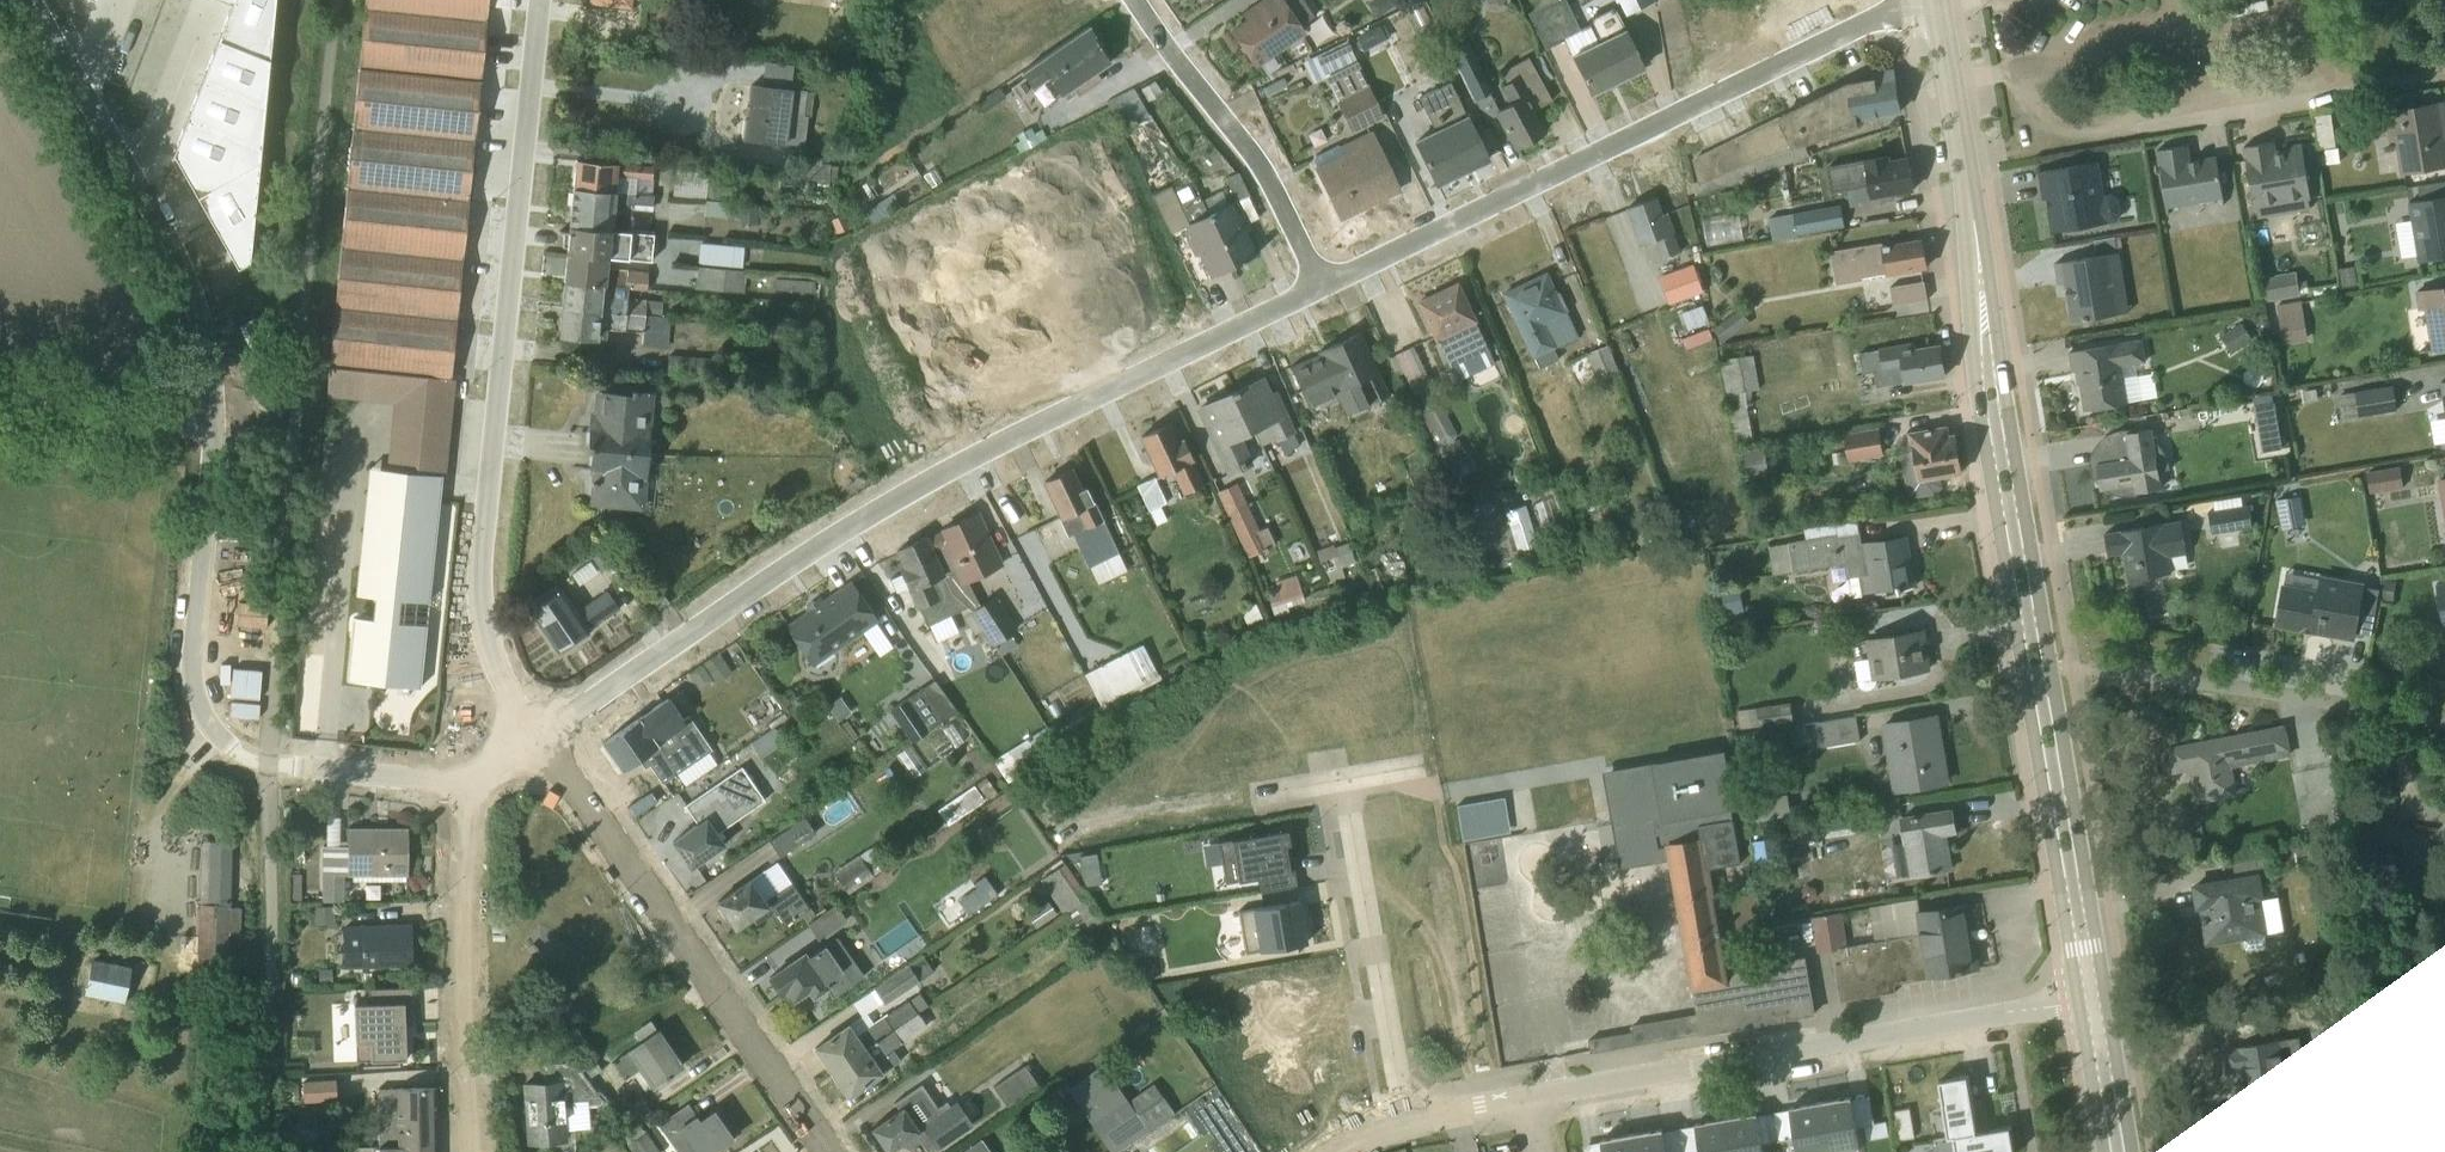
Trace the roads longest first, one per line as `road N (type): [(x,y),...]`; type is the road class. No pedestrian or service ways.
road 1 (unclassified): [(26,0),(163,239),(214,364),(189,661),(199,719),(214,738),(265,764),(469,792)]
road 2 (unclassified): [(543,732),(667,644),(909,495),(1325,285)]
road 3 (secondary): [(1976,246),(1978,412),(2079,1003)]
road 4 (secondary): [(2105,999),(1976,246)]
road 5 (residential): [(537,0),(487,446),(477,611),(490,655),(543,732)]
road 6 (unclassified): [(1325,285),(1878,17),(1936,3)]
road 7 (residential): [(1527,1098),(2079,1003)]
road 8 (residential): [(543,732),(831,1151)]
road 9 (residential): [(471,1151),(464,1057),(469,792)]
road 10 (residential): [(2090,669),(2444,726)]
road 11 (residential): [(1401,1120),(1342,782)]
road 12 (residential): [(1136,0),(1265,173),(1325,285)]
road 13 (residential): [(2444,76),(2143,128)]
road 14 (secondary): [(1936,3),(1976,246)]
road 15 (track): [(209,422),(0,392)]
road 16 (secondary): [(2131,1151),(2105,999)]
road 17 (secondary): [(2079,1003),(2103,1151)]
road 18 (residential): [(1401,1120),(1527,1098)]

